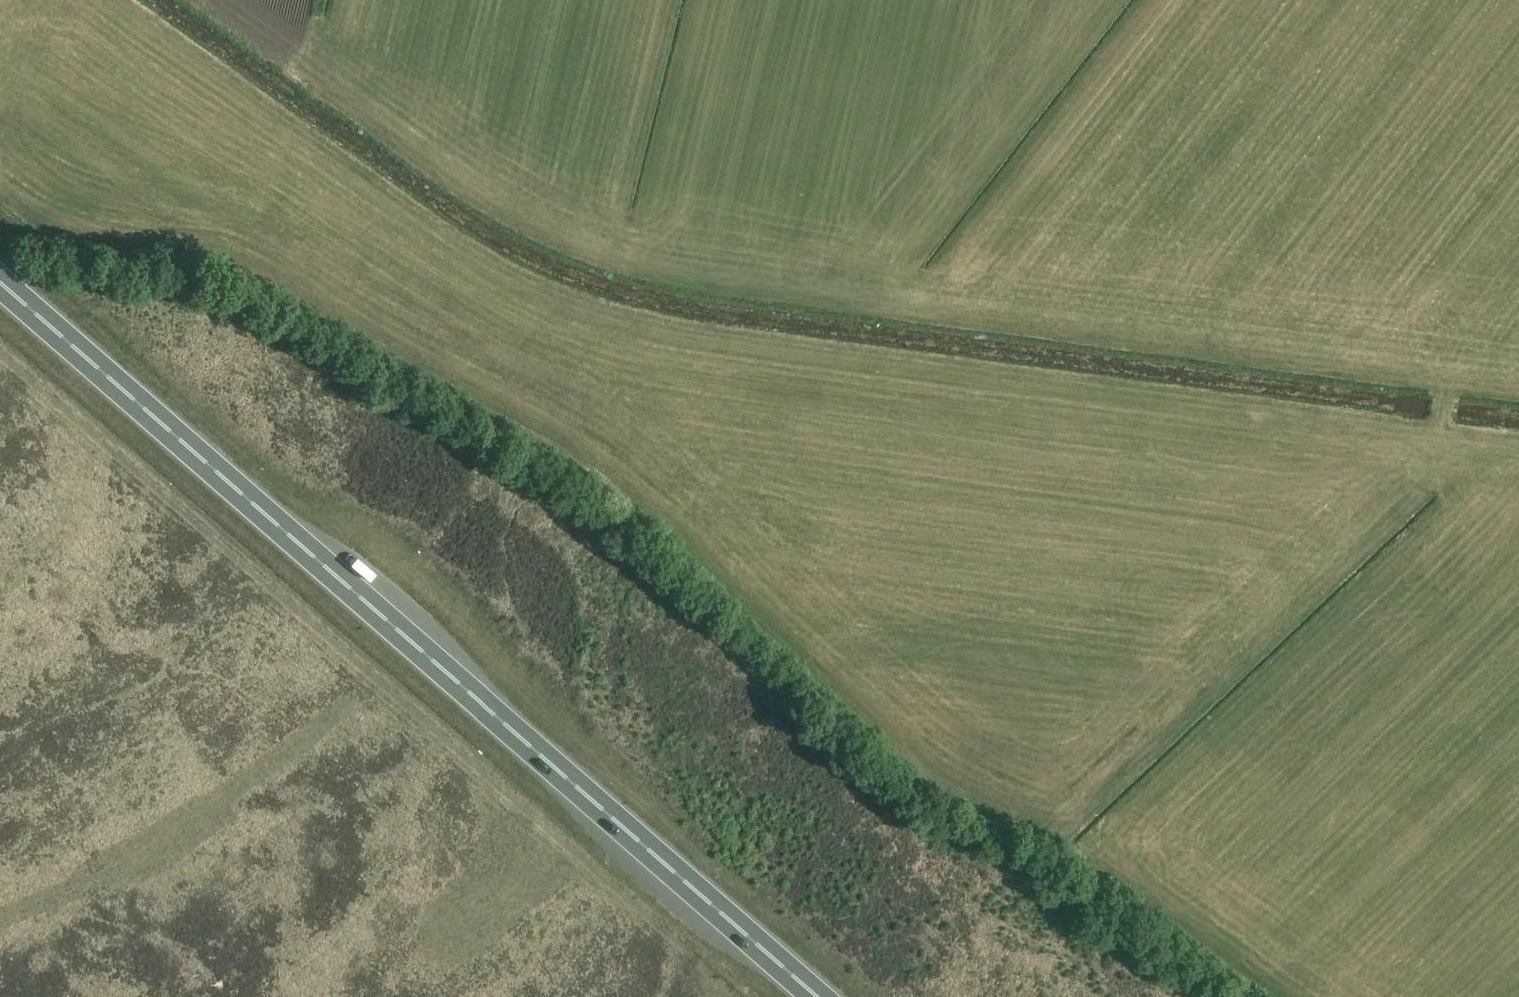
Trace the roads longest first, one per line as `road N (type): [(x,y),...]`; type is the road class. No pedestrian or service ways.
road 1 (trunk): [(818,996),(0,281)]

